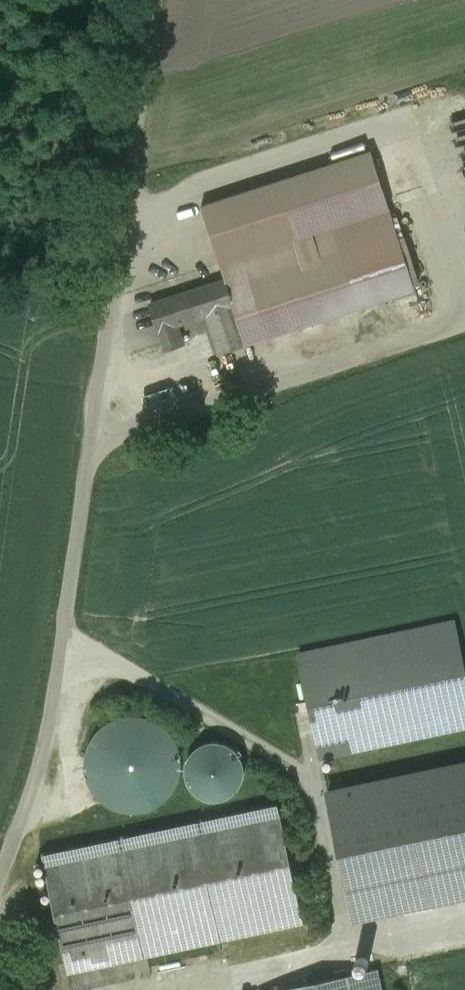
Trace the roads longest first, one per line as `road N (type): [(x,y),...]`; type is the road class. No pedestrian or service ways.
road 1 (unclassified): [(0,885),(41,779),(161,0)]

